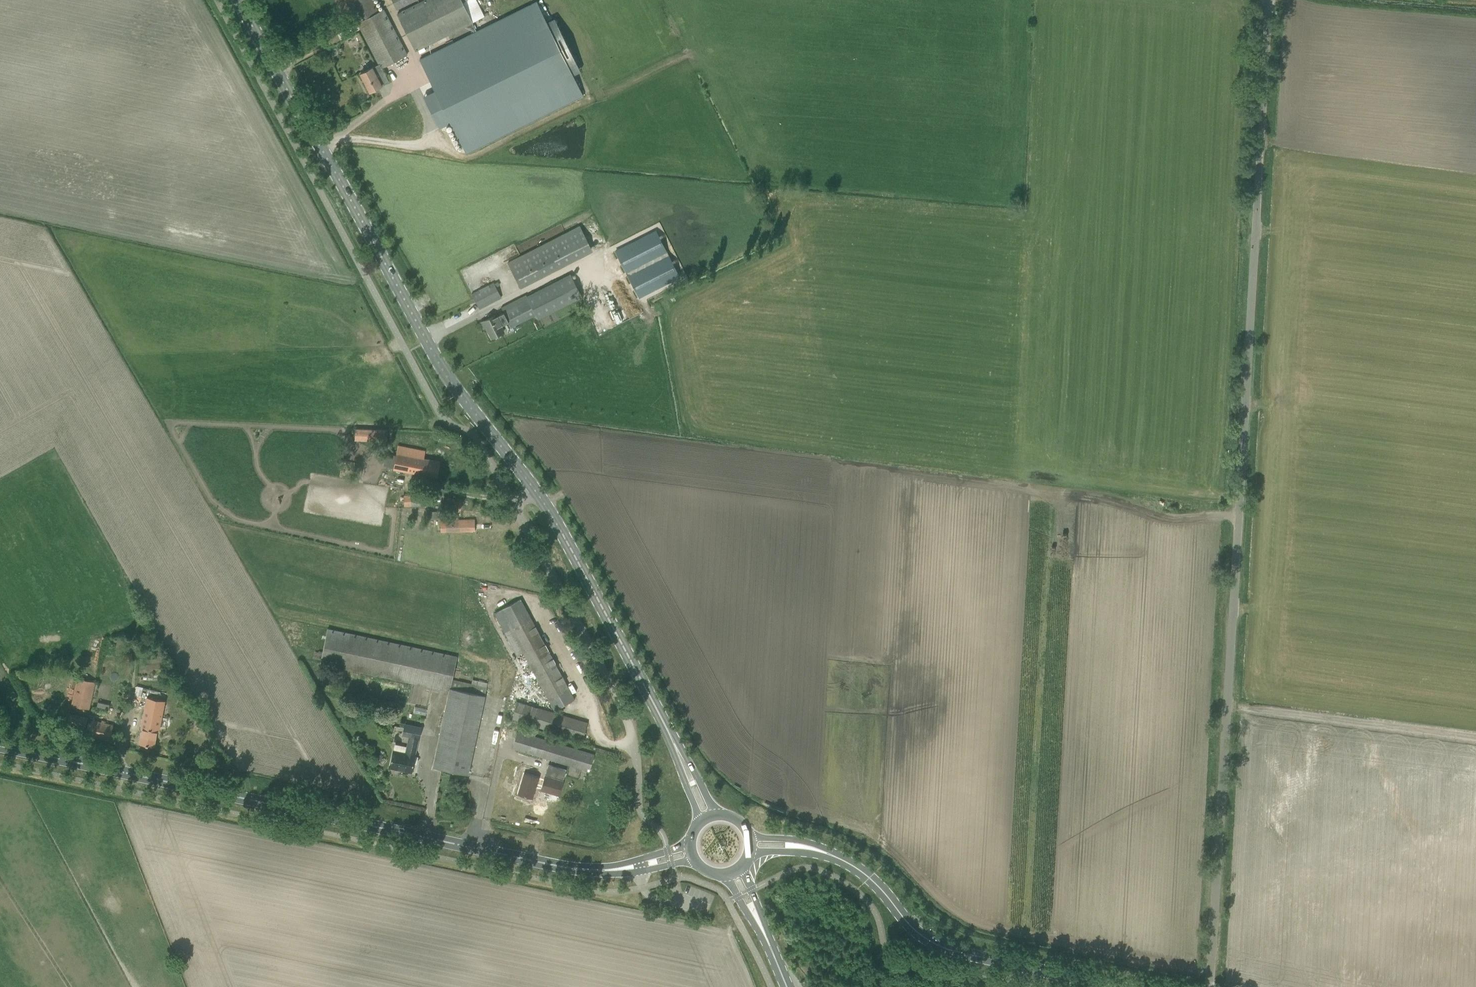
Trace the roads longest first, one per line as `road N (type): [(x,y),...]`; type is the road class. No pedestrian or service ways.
road 1 (unclassified): [(1208,986),(1262,0)]
road 2 (secondary): [(689,776),(545,506),(438,361),(239,0)]
road 3 (secondary): [(638,867),(600,871),(429,839),(0,746)]
road 4 (tertiary): [(1117,986),(935,944),(861,872),(807,848)]

